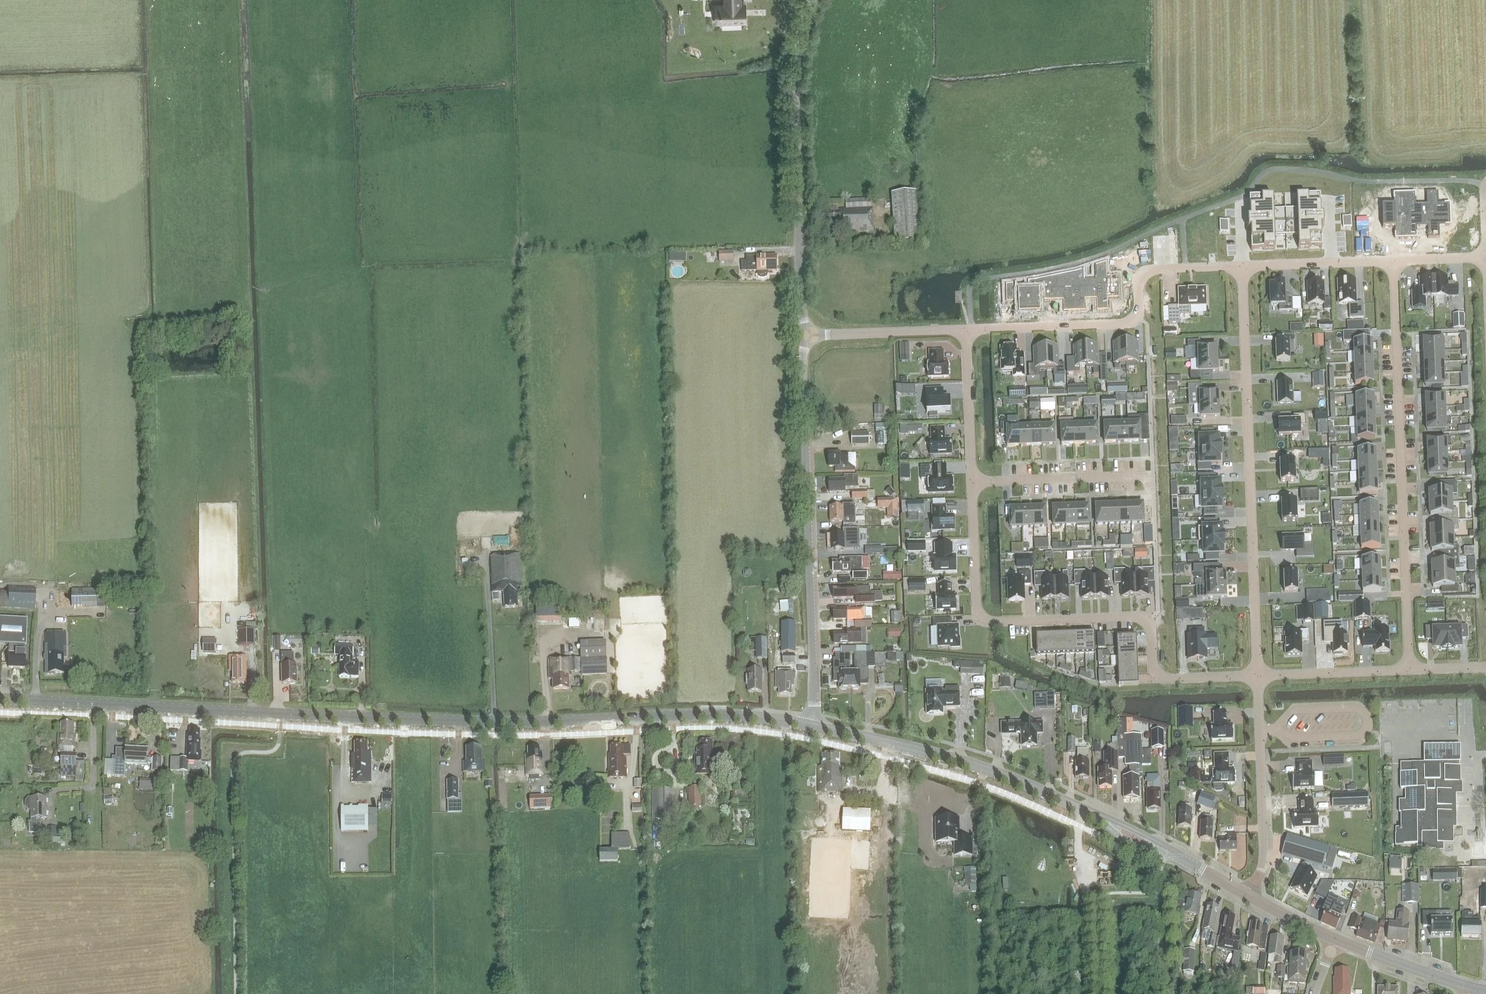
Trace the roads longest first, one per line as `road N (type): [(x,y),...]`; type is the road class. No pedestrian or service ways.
road 1 (secondary): [(813,727),(745,715),(548,722),(0,700)]
road 2 (residential): [(972,482),(976,607),(984,620),(1134,616),(1151,627),(1159,676),(1256,677)]
road 3 (residential): [(1256,677),(1243,267)]
road 4 (residential): [(1409,670),(1394,261)]
road 5 (residential): [(813,727),(802,359),(810,336)]
road 6 (residential): [(966,329),(1129,322),(1137,319),(1145,273),(1243,267)]
road 7 (secondary): [(1088,811),(956,759),(813,727)]
road 8 (residential): [(1250,898),(1263,859),(1256,677)]
road 9 (unclassified): [(798,215),(795,68),(812,0)]
road 10 (residential): [(972,482),(1152,476)]
road 11 (residential): [(810,336),(966,329)]
road 12 (residential): [(1256,677),(1409,670)]
road 13 (residential): [(966,329),(972,482)]
road 14 (residential): [(1243,267),(1394,261)]
road 15 (secondary): [(1467,987),(1337,940)]
road 16 (residential): [(810,336),(801,305),(798,215)]

